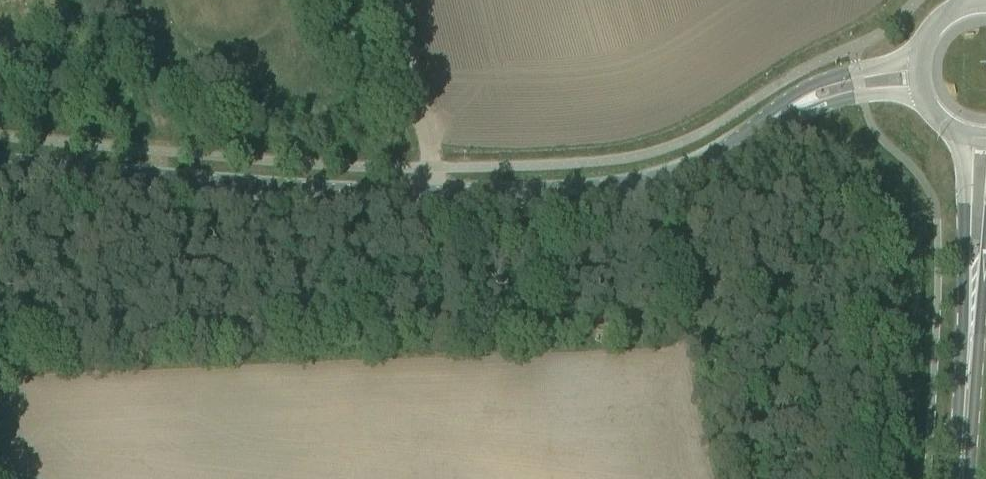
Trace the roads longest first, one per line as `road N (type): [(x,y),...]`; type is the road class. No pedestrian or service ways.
road 1 (tertiary): [(0,164),(348,197),(534,196),(694,164),(784,113)]
road 2 (primary): [(962,136),(970,354)]
road 3 (track): [(431,167),(387,0)]
road 4 (tertiary): [(919,55),(836,76),(784,113)]
road 5 (tertiary): [(784,113),(921,96)]
road 6 (primary): [(958,478),(970,354)]

